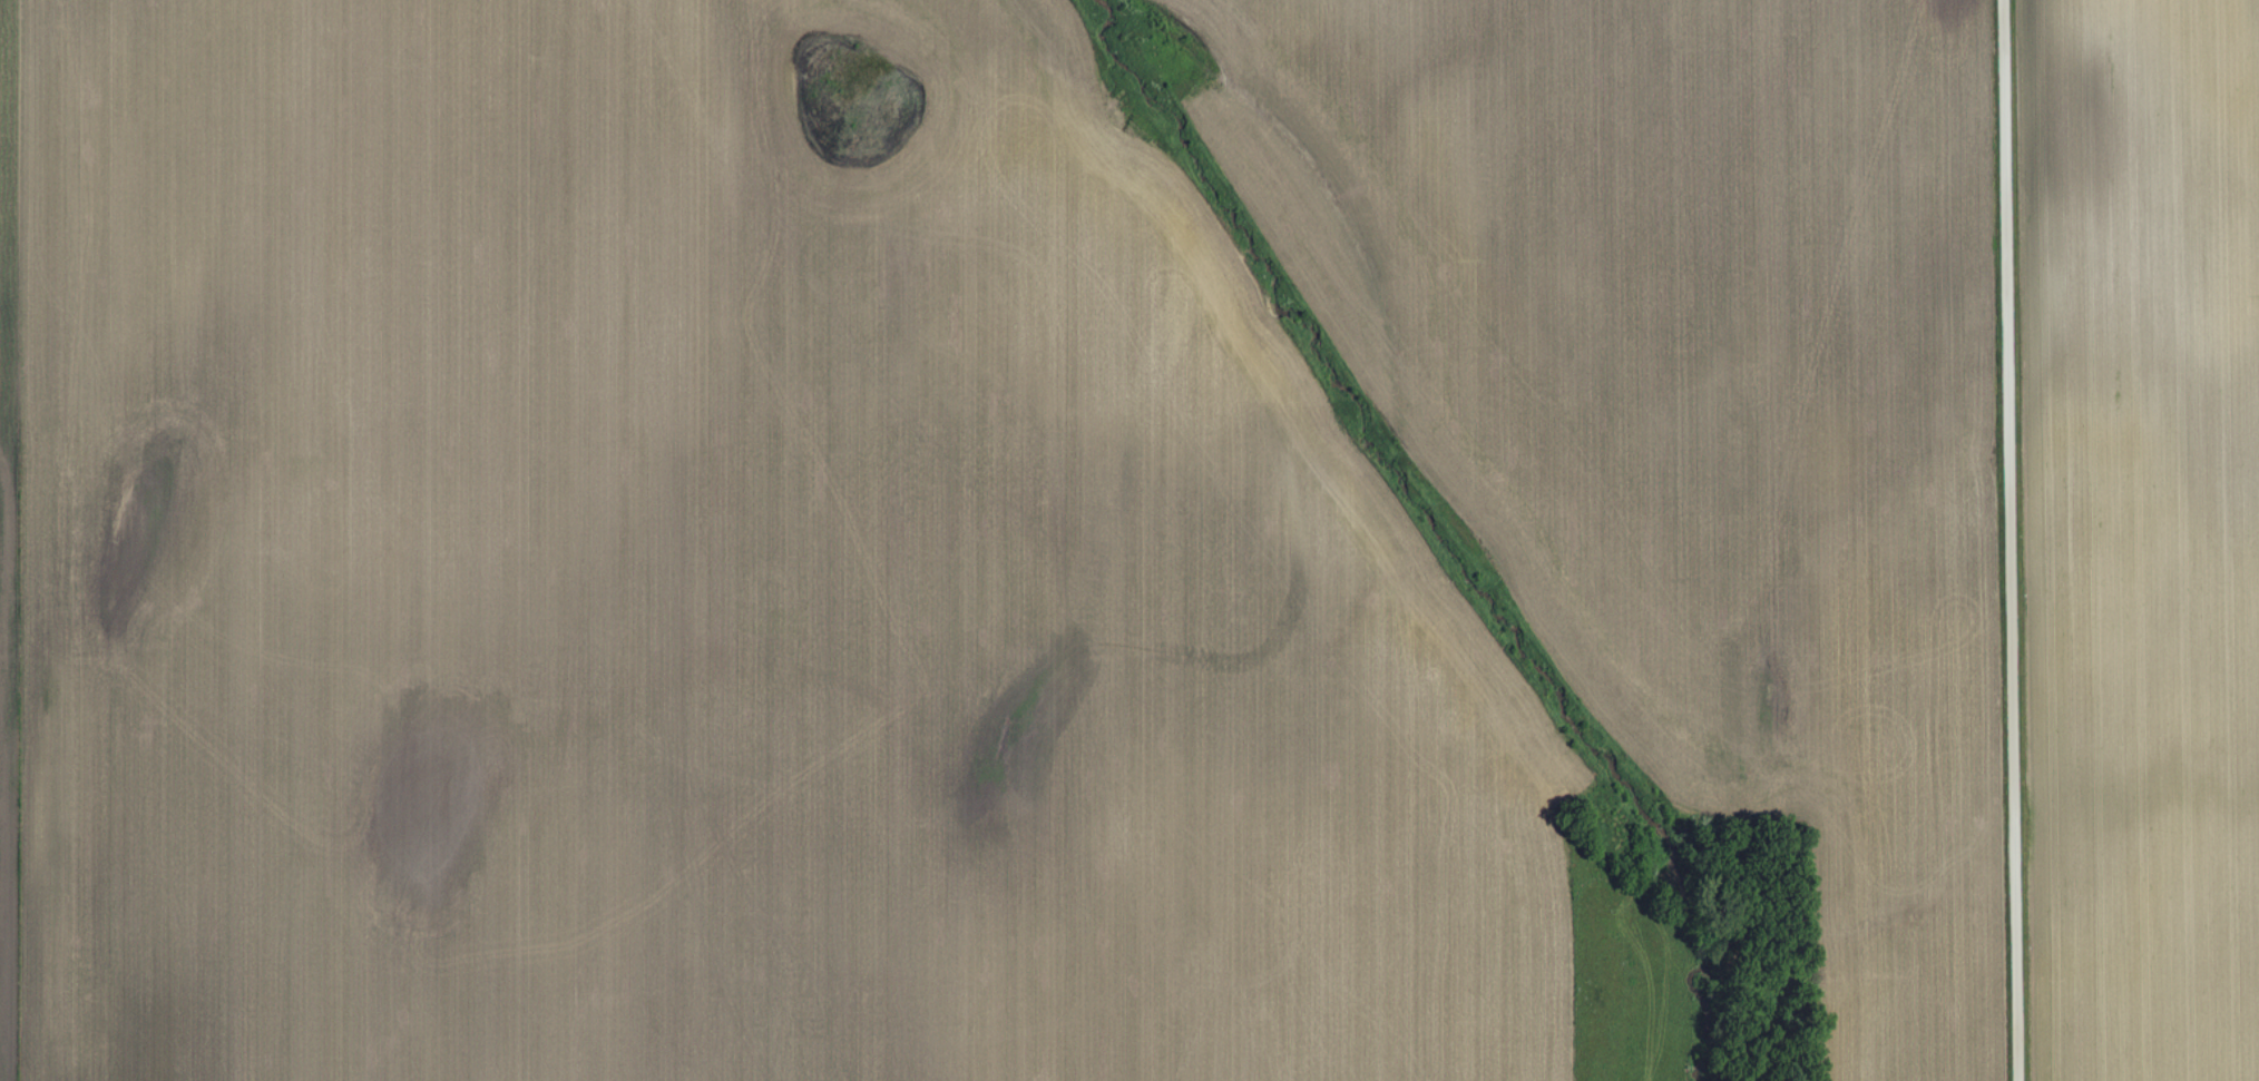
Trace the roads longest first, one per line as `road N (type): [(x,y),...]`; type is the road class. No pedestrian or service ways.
road 1 (residential): [(2020,1080),(2004,0)]

